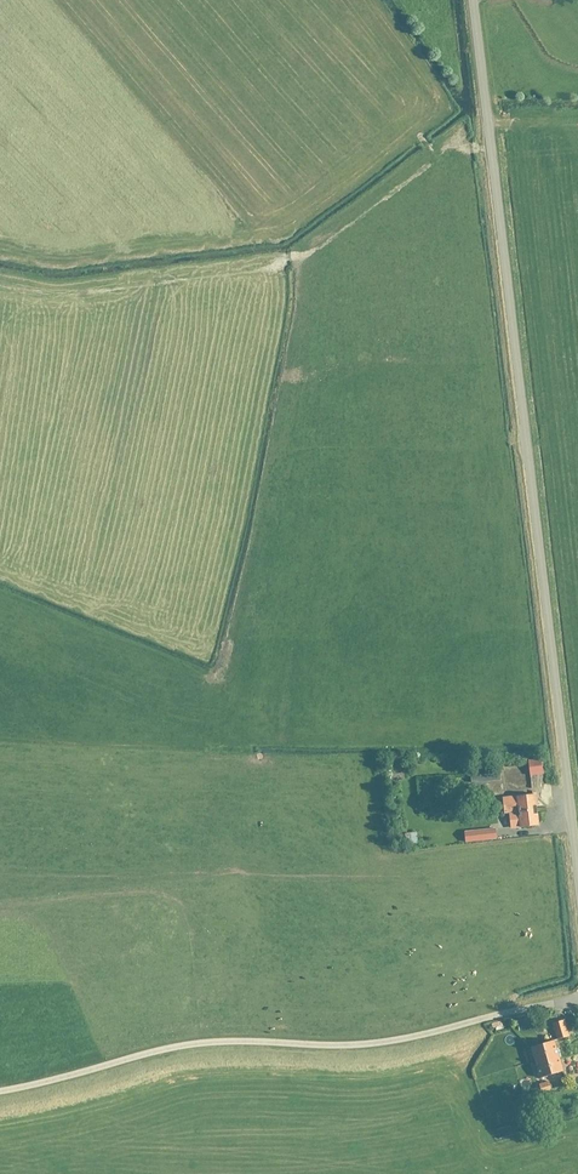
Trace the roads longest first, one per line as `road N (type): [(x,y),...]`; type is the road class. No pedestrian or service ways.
road 1 (unclassified): [(577,880),(472,0)]
road 2 (unclassified): [(577,1000),(375,1043),(179,1046),(0,1091)]

